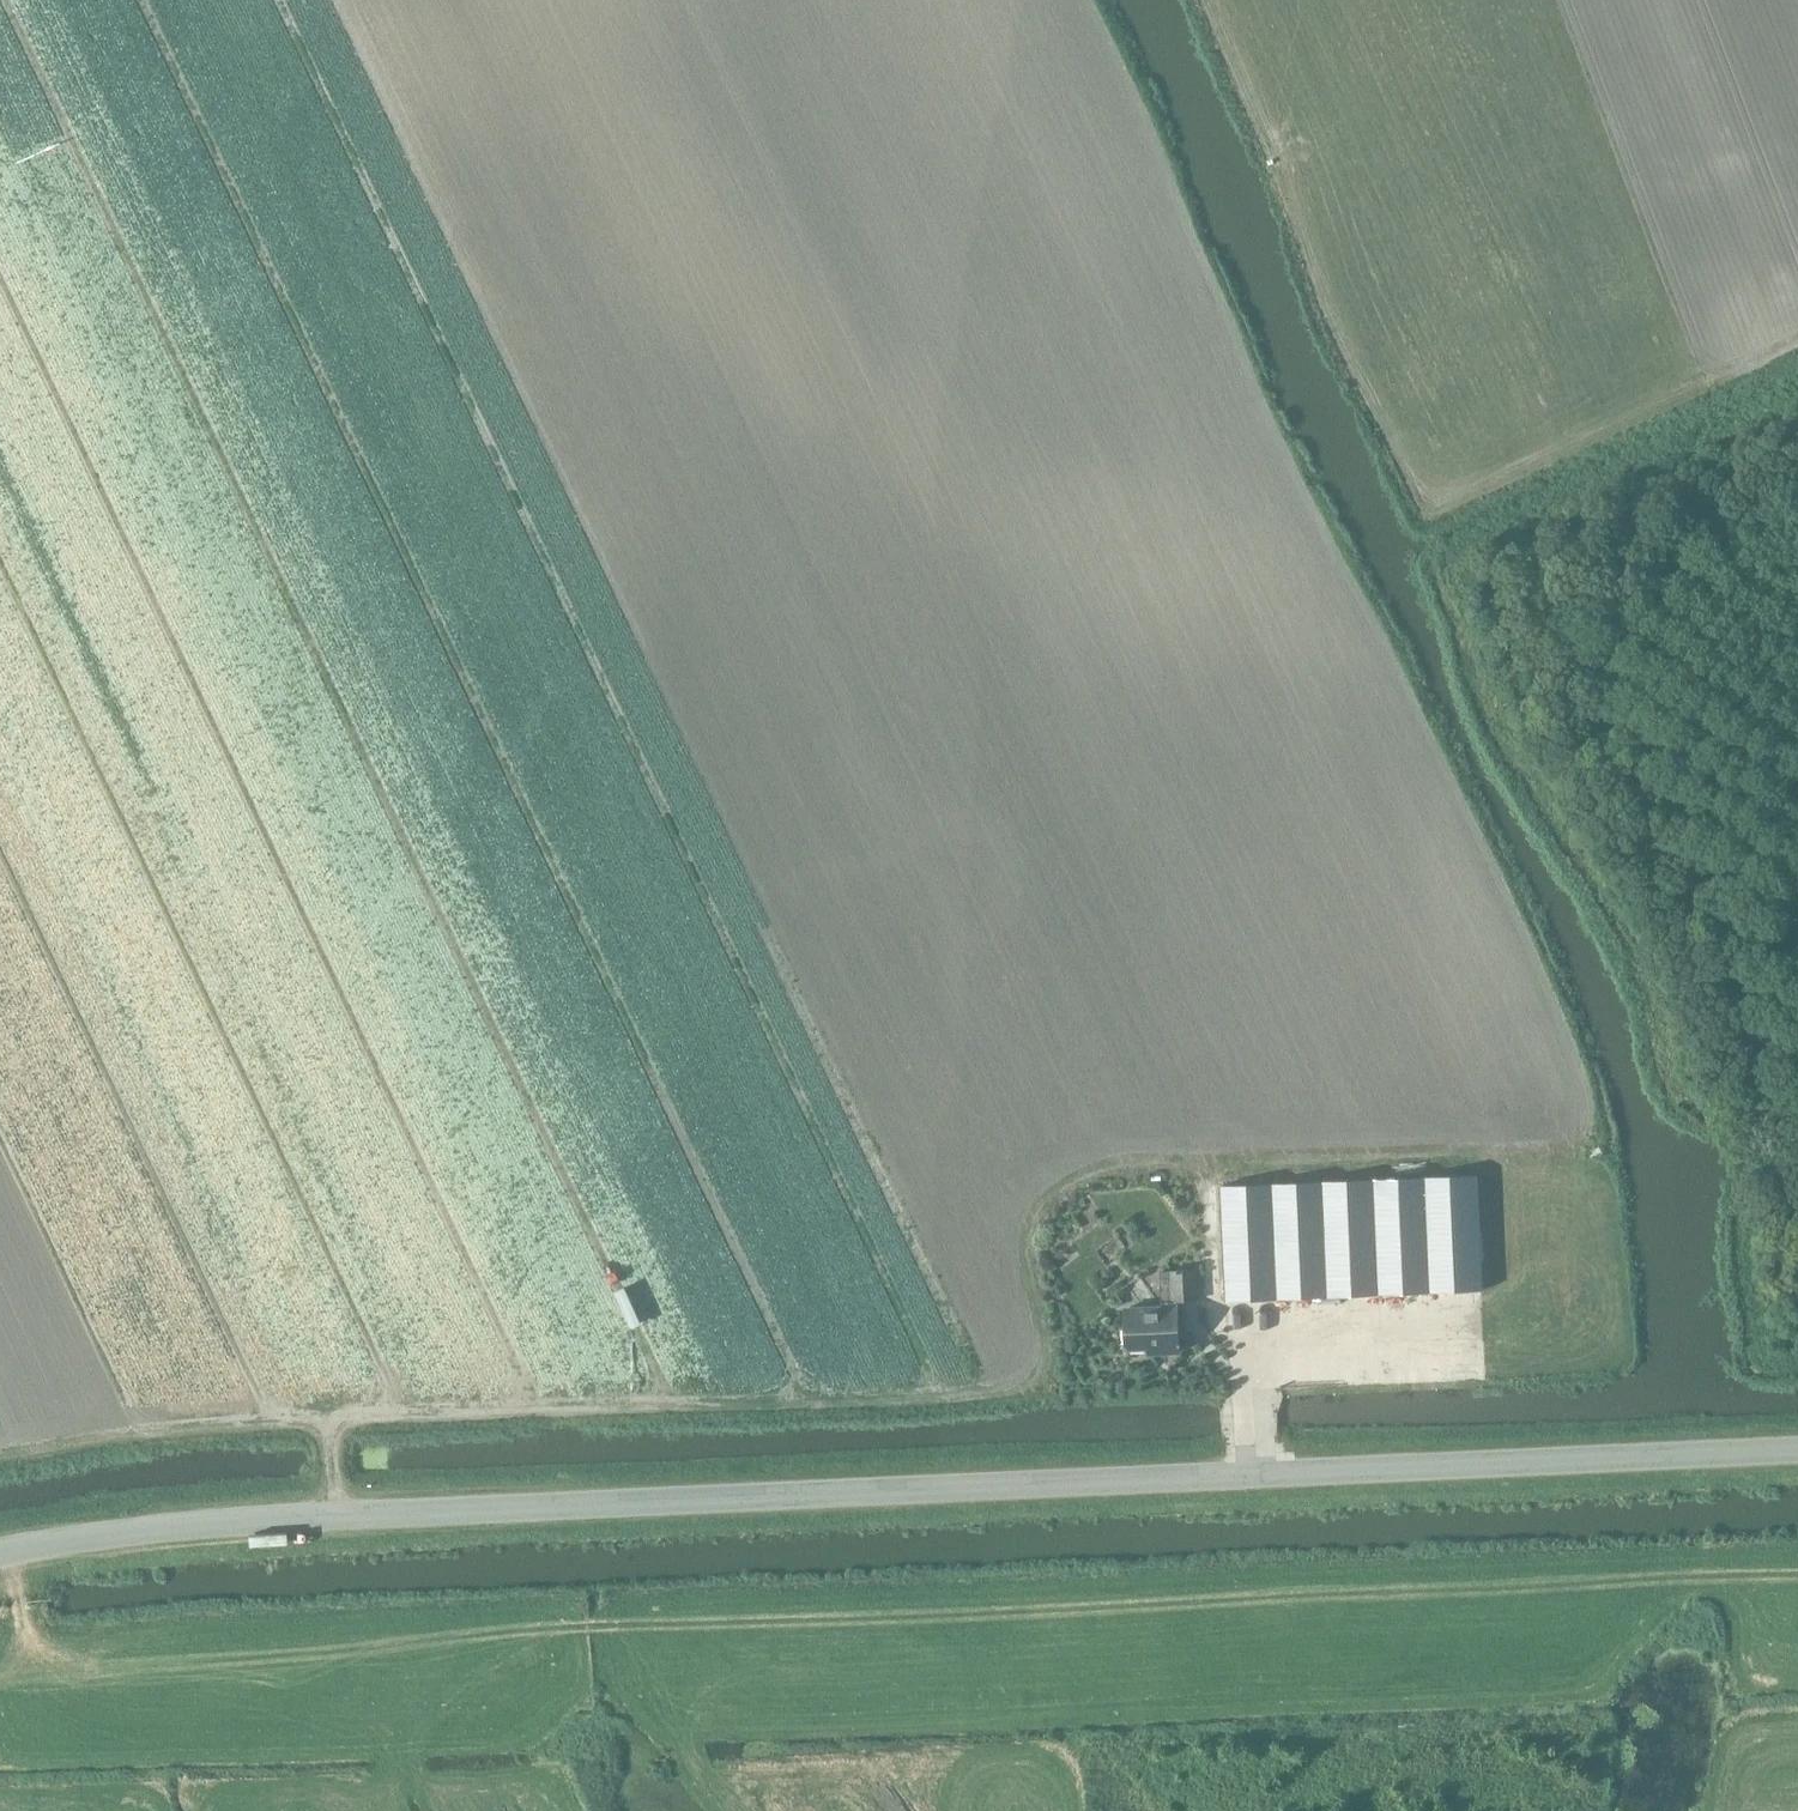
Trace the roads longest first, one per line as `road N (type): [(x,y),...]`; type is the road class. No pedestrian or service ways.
road 1 (unclassified): [(0,1553),(366,1519),(1797,1453)]

